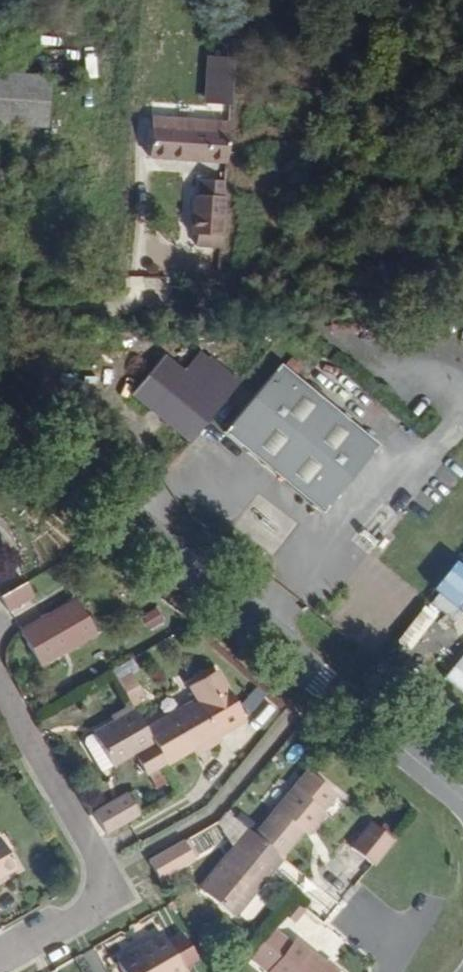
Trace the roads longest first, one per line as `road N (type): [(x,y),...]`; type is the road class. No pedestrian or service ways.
road 1 (secondary): [(453,791),(0,425)]
road 2 (residential): [(0,698),(102,878),(97,900),(0,958)]
road 3 (track): [(210,296),(0,318)]

